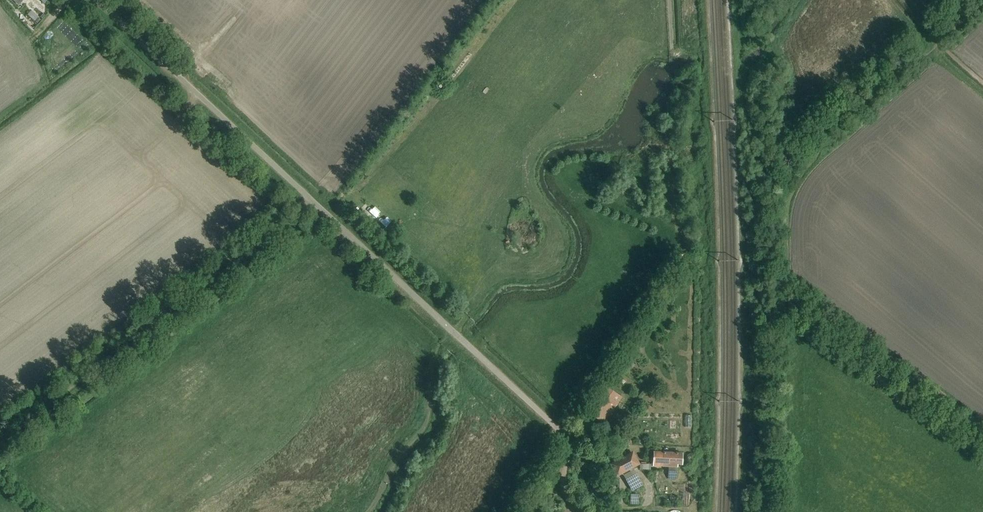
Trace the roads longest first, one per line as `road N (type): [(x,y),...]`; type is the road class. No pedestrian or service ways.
road 1 (unclassified): [(573,501),(563,481),(564,436),(97,0)]
road 2 (track): [(312,201),(0,442)]

